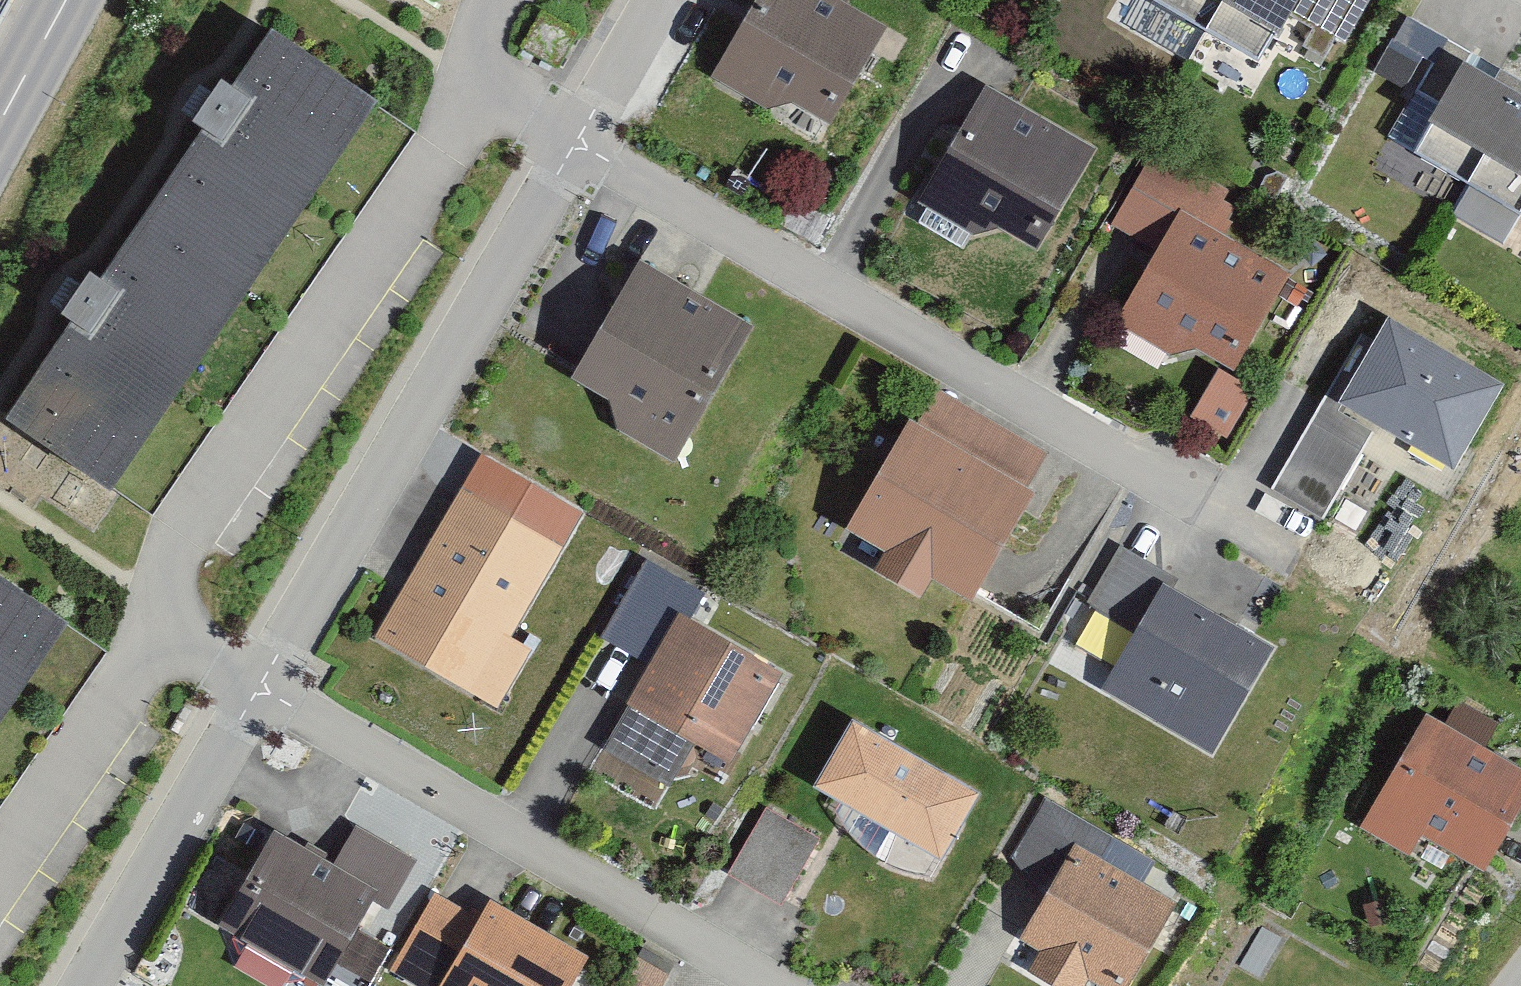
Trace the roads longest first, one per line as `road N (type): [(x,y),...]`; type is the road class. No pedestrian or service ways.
road 1 (residential): [(561,152),(1222,514)]
road 2 (residential): [(252,682),(561,152)]
road 3 (residential): [(161,630),(198,540),(464,100)]
road 4 (residential): [(762,985),(252,682)]
road 5 (residential): [(71,985),(252,682)]
road 6 (residential): [(0,875),(161,630)]
road 7 (residential): [(561,152),(655,0)]
road 8 (primary): [(67,0),(0,123)]

